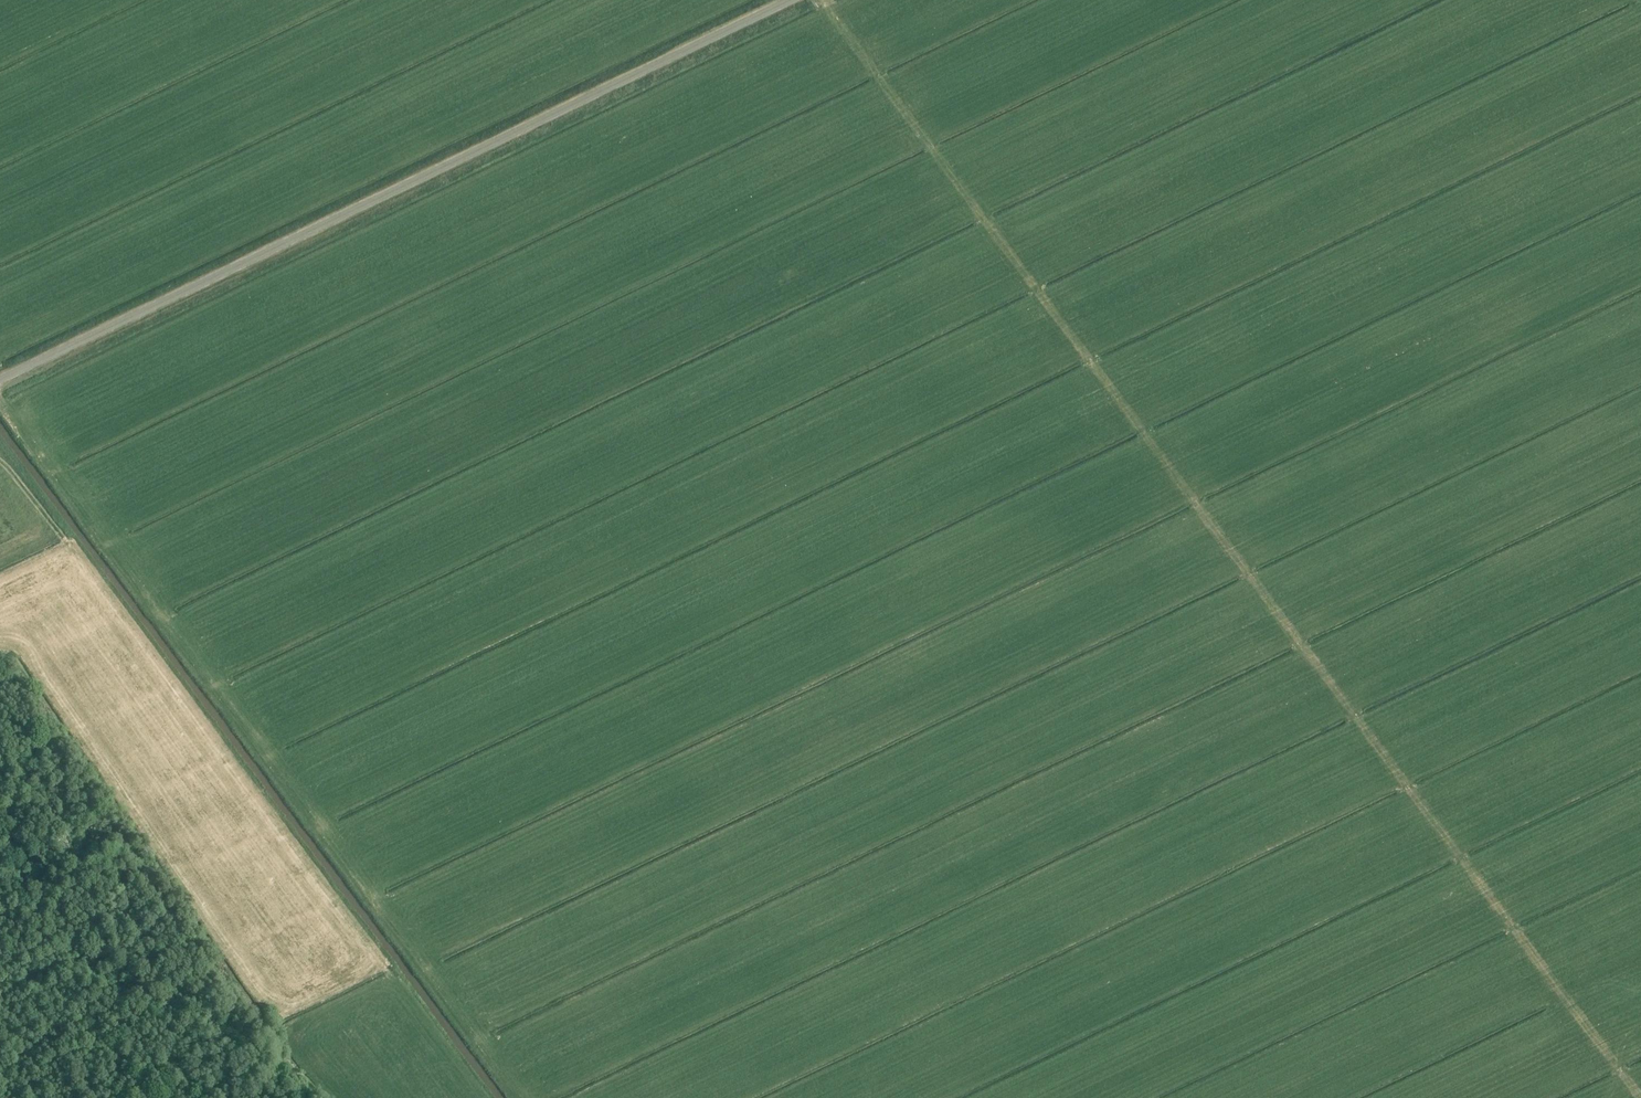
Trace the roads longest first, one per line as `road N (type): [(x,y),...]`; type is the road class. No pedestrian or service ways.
road 1 (track): [(824,0),(1640,1097)]
road 2 (unclassified): [(0,379),(788,0)]

